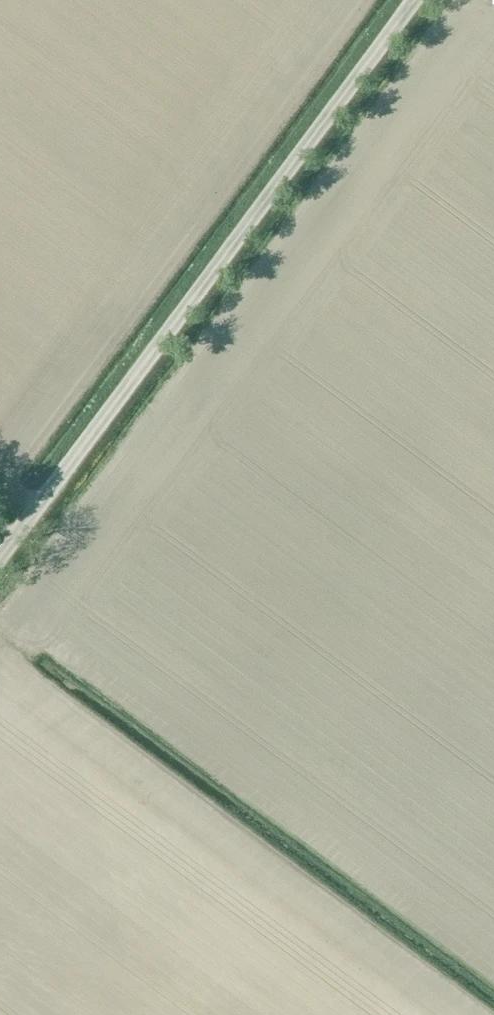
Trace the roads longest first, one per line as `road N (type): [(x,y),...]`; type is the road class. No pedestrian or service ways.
road 1 (unclassified): [(0,550),(405,0)]

